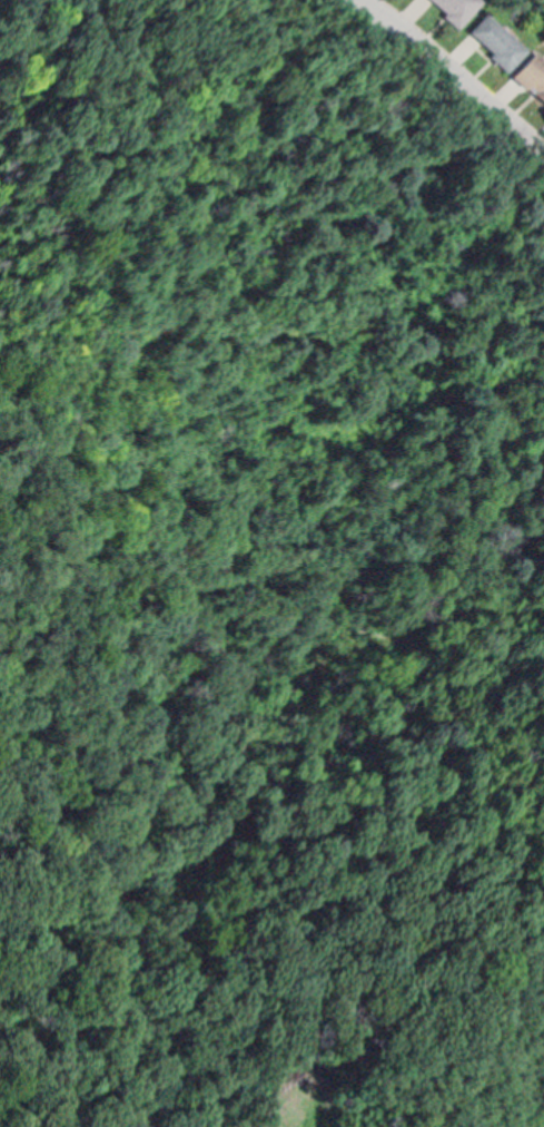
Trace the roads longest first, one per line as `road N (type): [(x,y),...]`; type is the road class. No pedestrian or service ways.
road 1 (residential): [(543,181),(316,0)]

